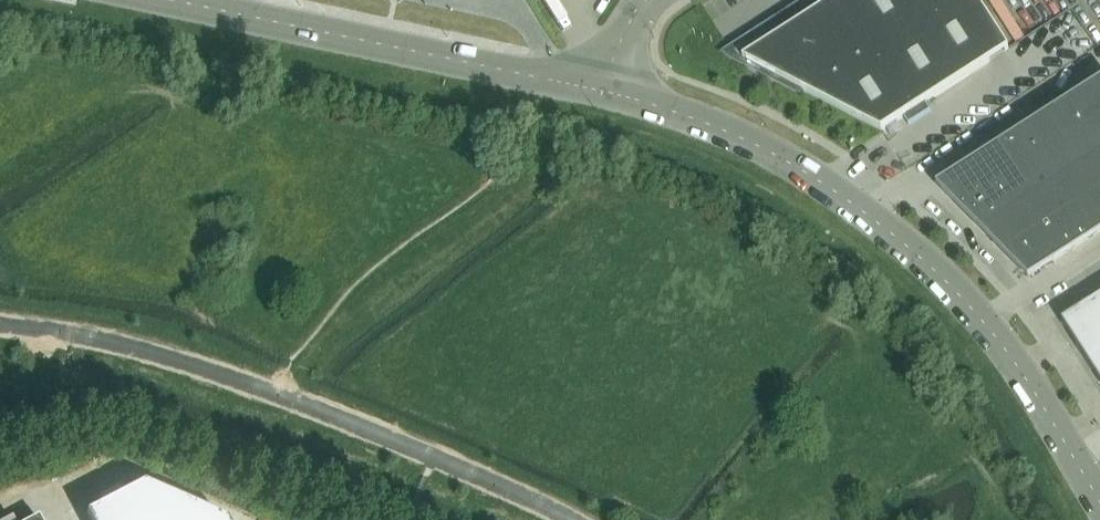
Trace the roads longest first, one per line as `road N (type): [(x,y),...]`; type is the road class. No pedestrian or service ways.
road 1 (unclassified): [(1099,499),(978,305),(838,192),(731,134),(604,91)]
road 2 (unclassified): [(573,519),(227,375),(129,347),(0,326)]
road 3 (unclassified): [(604,91),(175,0)]

